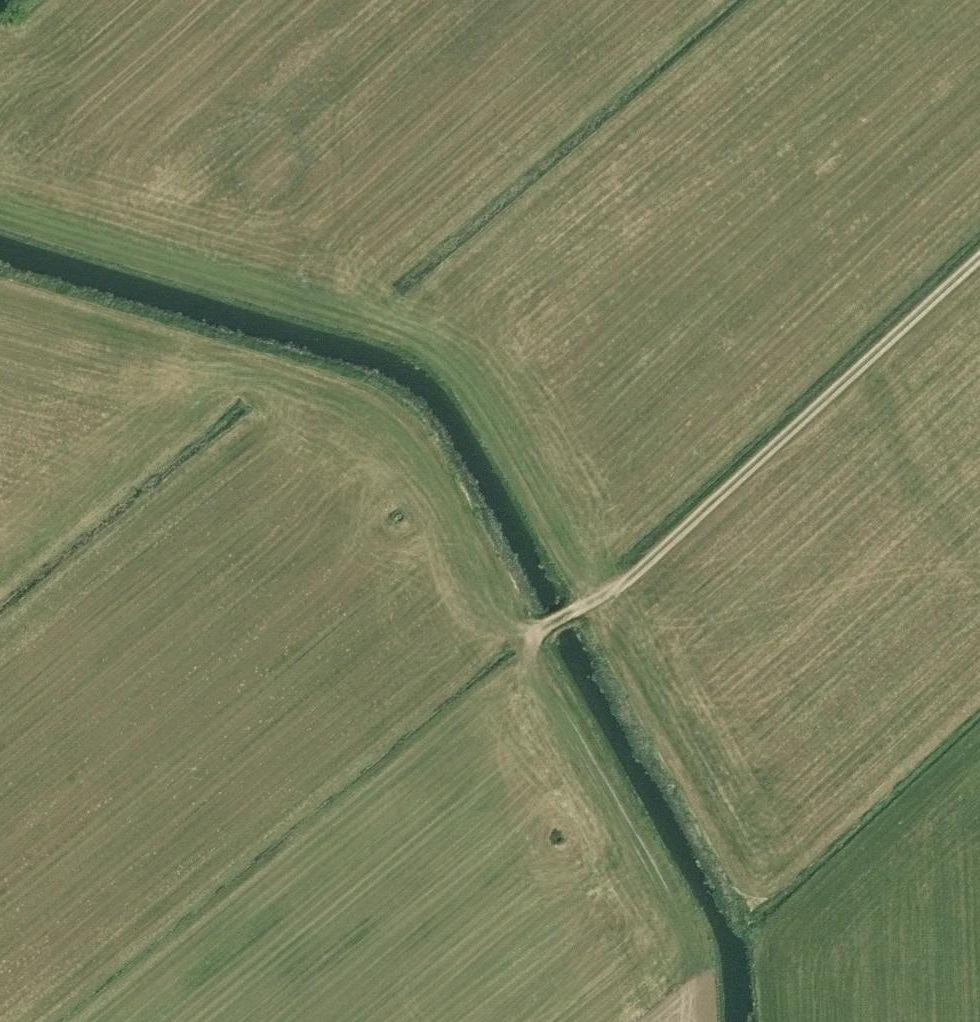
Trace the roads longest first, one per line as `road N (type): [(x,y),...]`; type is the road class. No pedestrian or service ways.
road 1 (track): [(524,639),(612,595),(979,259)]

